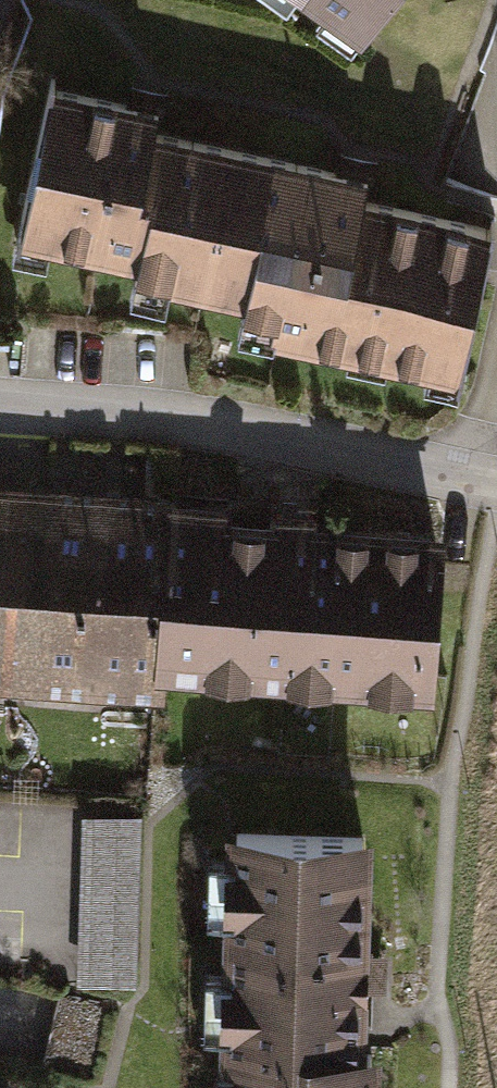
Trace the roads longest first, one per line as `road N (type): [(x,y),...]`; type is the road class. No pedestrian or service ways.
road 1 (residential): [(496,483),(196,422),(0,406)]

